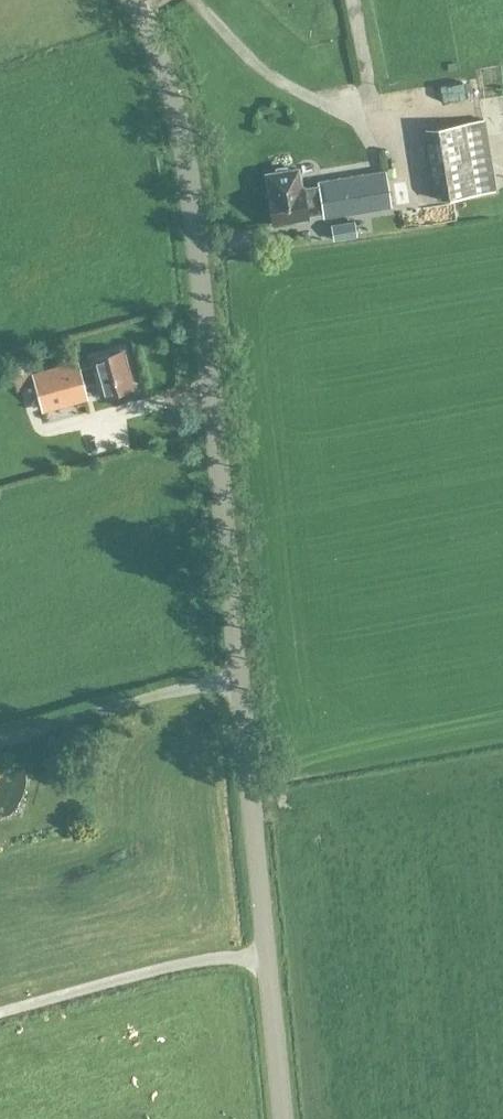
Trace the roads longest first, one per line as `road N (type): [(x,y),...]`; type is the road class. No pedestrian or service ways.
road 1 (unclassified): [(281,1118),(199,248),(178,104),(134,0)]

